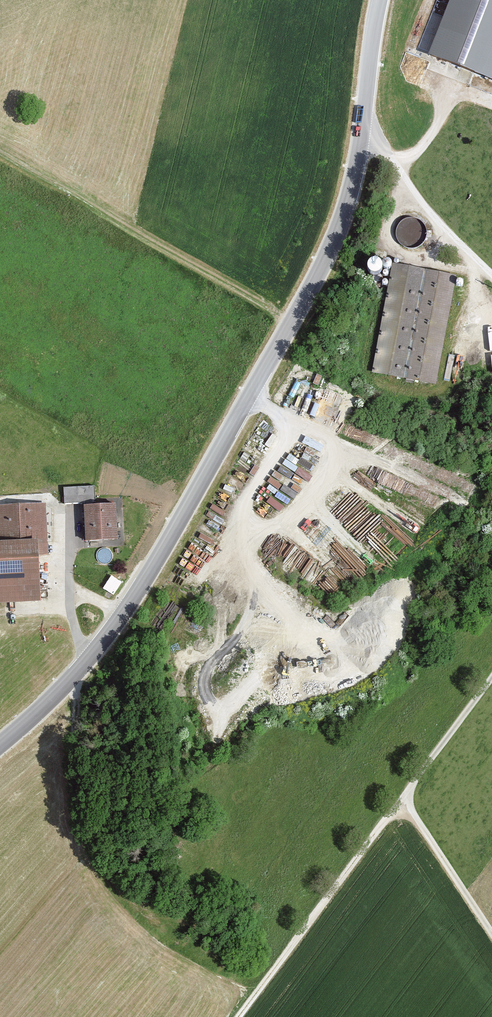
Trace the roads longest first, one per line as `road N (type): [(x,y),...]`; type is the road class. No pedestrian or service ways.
road 1 (tertiary): [(0,744),(92,656),(139,588),(326,259),(364,131)]
road 2 (track): [(403,798),(237,1016)]
road 3 (unclassified): [(364,131),(377,136),(422,203),(491,275)]
road 4 (unclassified): [(491,934),(403,798)]
road 5 (unclassified): [(491,674),(403,798)]
road 6 (tertiary): [(364,131),(379,0)]

